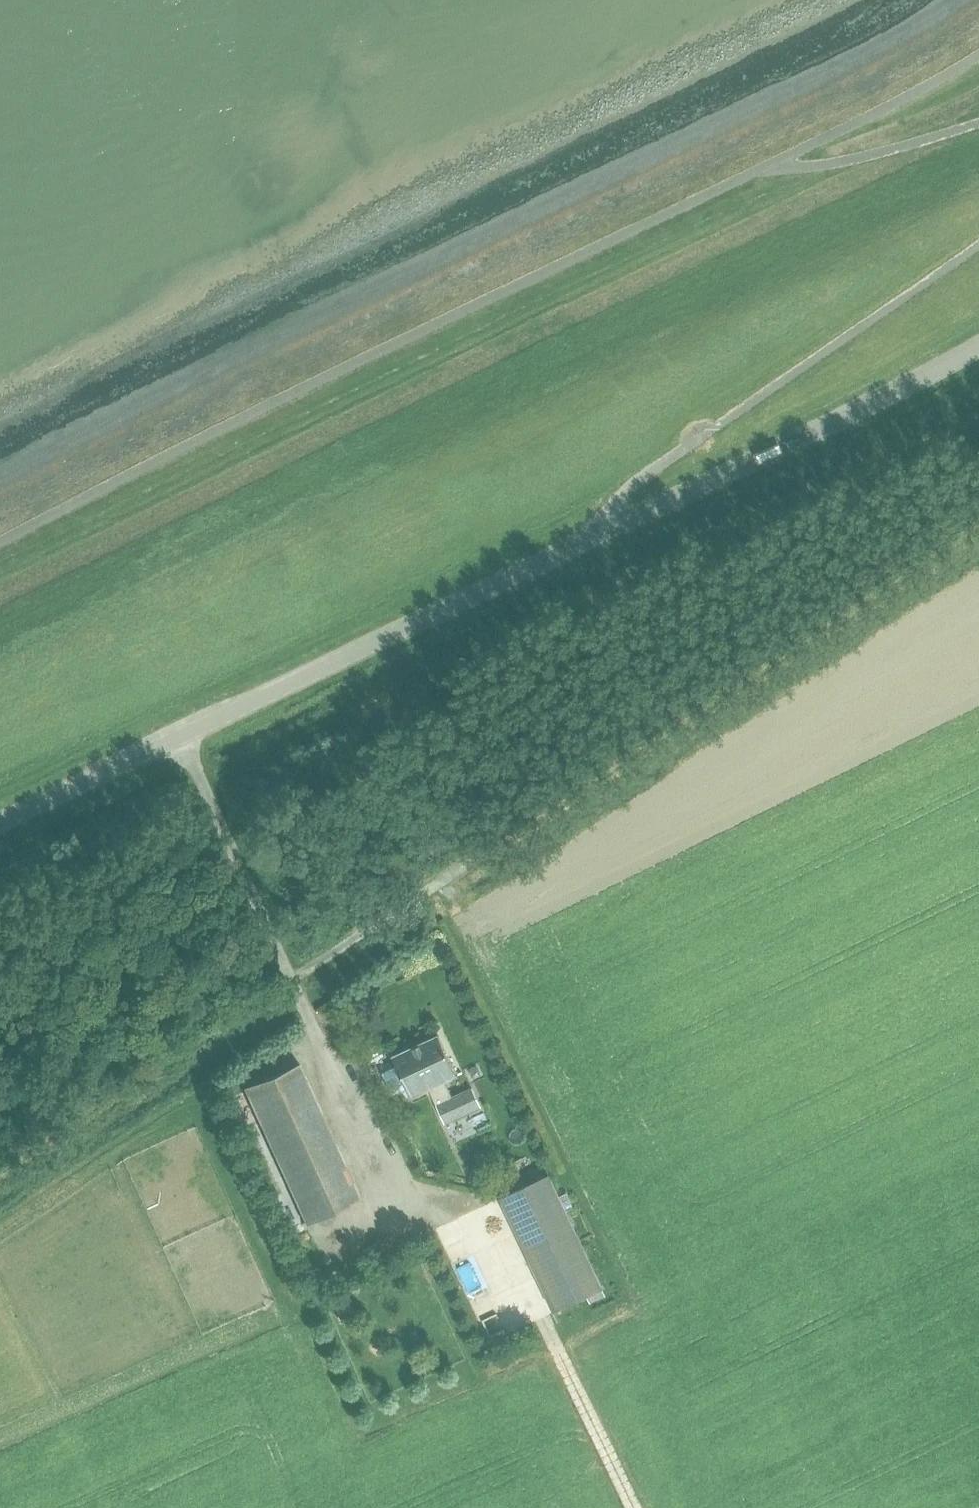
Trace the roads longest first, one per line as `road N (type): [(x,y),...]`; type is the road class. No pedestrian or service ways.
road 1 (tertiary): [(0,826),(978,350)]

